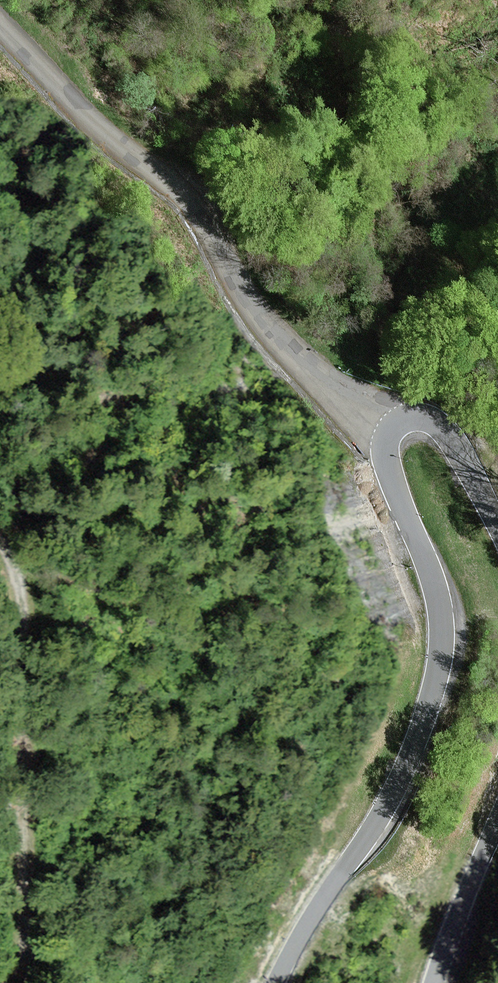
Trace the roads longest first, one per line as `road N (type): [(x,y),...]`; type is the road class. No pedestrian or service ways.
road 1 (tertiary): [(388,433),(388,470),(434,586),(436,669),(391,797),(275,982)]
road 2 (unclassified): [(388,433),(270,332),(169,181),(90,127),(0,33)]
road 3 (track): [(0,534),(16,566),(30,945)]
road 4 (tertiary): [(497,527),(447,432),(407,416),(388,433)]
road 5 (tertiary): [(434,982),(497,822)]

